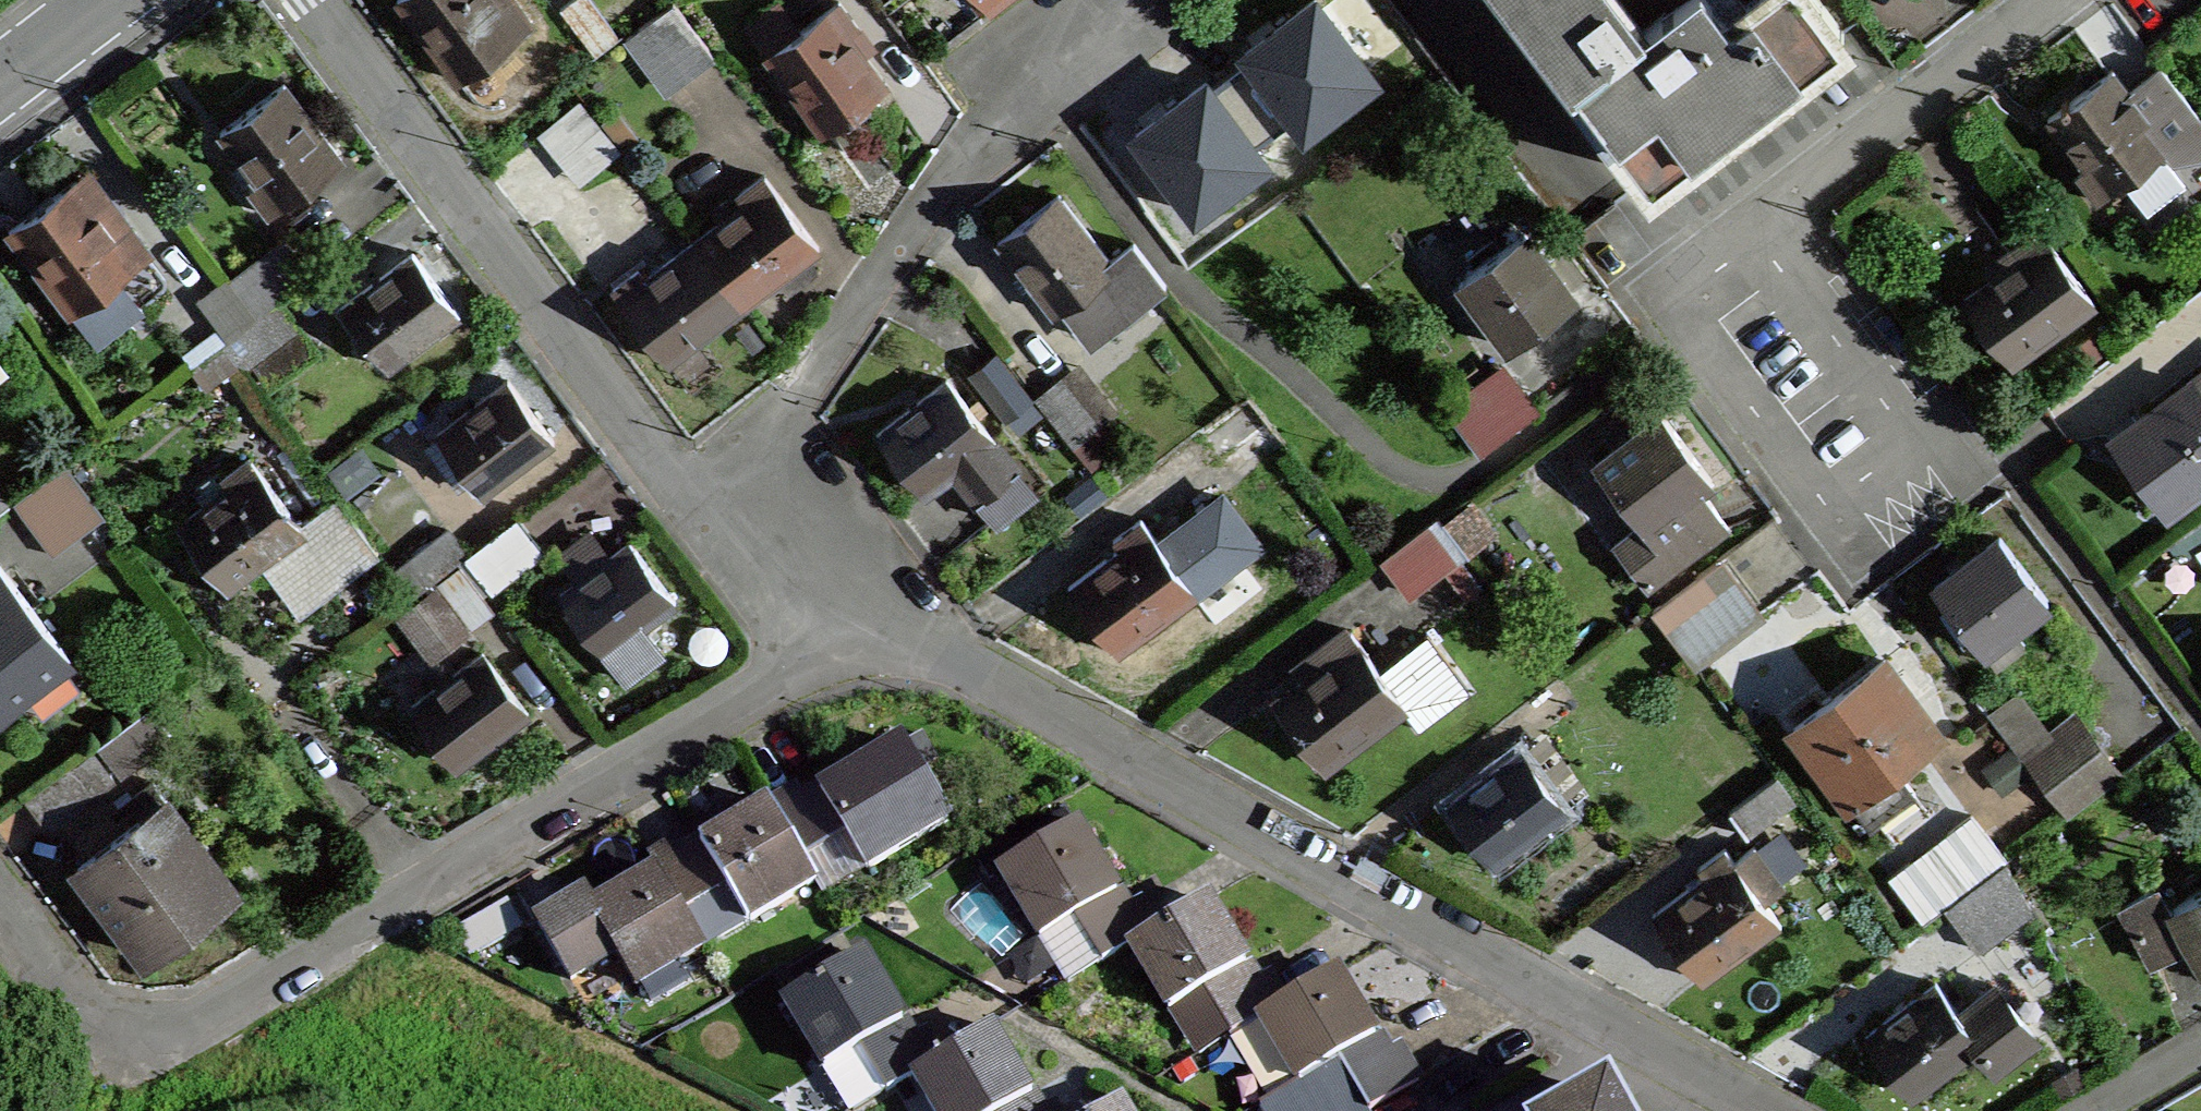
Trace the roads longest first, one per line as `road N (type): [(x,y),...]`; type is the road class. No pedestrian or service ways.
road 1 (residential): [(834,616),(960,671),(1758,1110)]
road 2 (residential): [(0,908),(70,999),(135,1032),(209,1020),(703,731),(782,674),(834,616)]
road 3 (residential): [(306,0),(663,469),(725,538)]
road 4 (residential): [(725,538),(821,370),(949,187),(1093,16)]
road 5 (residential): [(1753,234),(1663,303),(1822,513),(1916,445)]
road 6 (residential): [(2054,0),(1753,234)]
road 7 (residential): [(1916,445),(1753,234)]
road 8 (tertiary): [(0,84),(110,0)]
road 9 (residential): [(725,538),(834,616)]
road 10 (residential): [(2085,1110),(2200,1050)]

